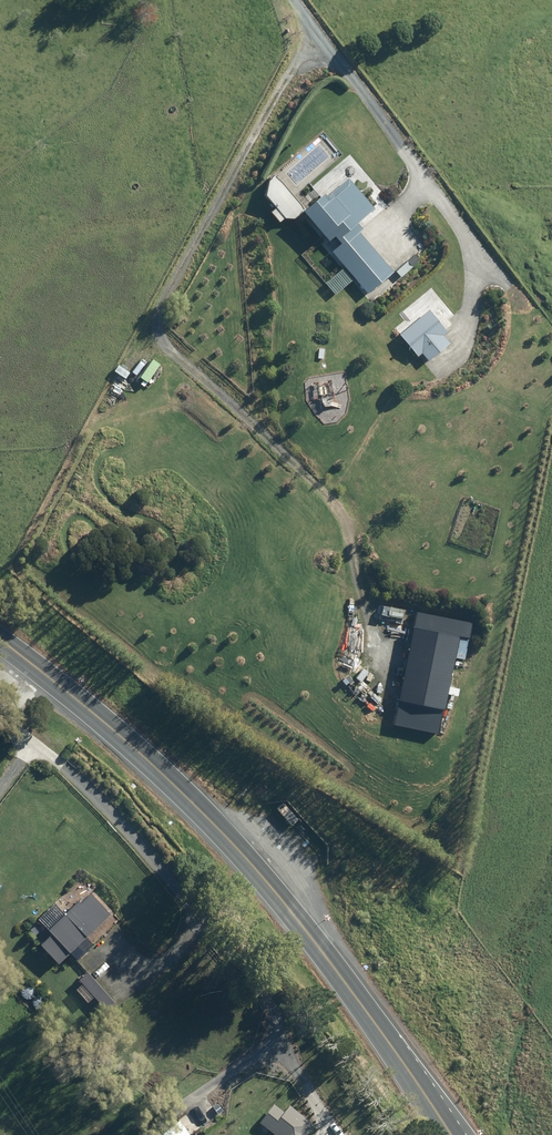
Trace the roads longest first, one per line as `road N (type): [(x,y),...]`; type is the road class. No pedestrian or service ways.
road 1 (track): [(378,670),(335,509),(277,438),(162,345),(156,312),(317,25)]
road 2 (secondary): [(458,1134),(354,986),(232,837),(89,701),(0,636)]
road 3 (track): [(94,957),(115,980),(142,986),(182,966),(205,913),(170,855),(101,783),(28,741)]
road 4 (track): [(292,0),(505,291)]
road 5 (track): [(205,913),(272,1013),(275,1034),(154,1134)]

